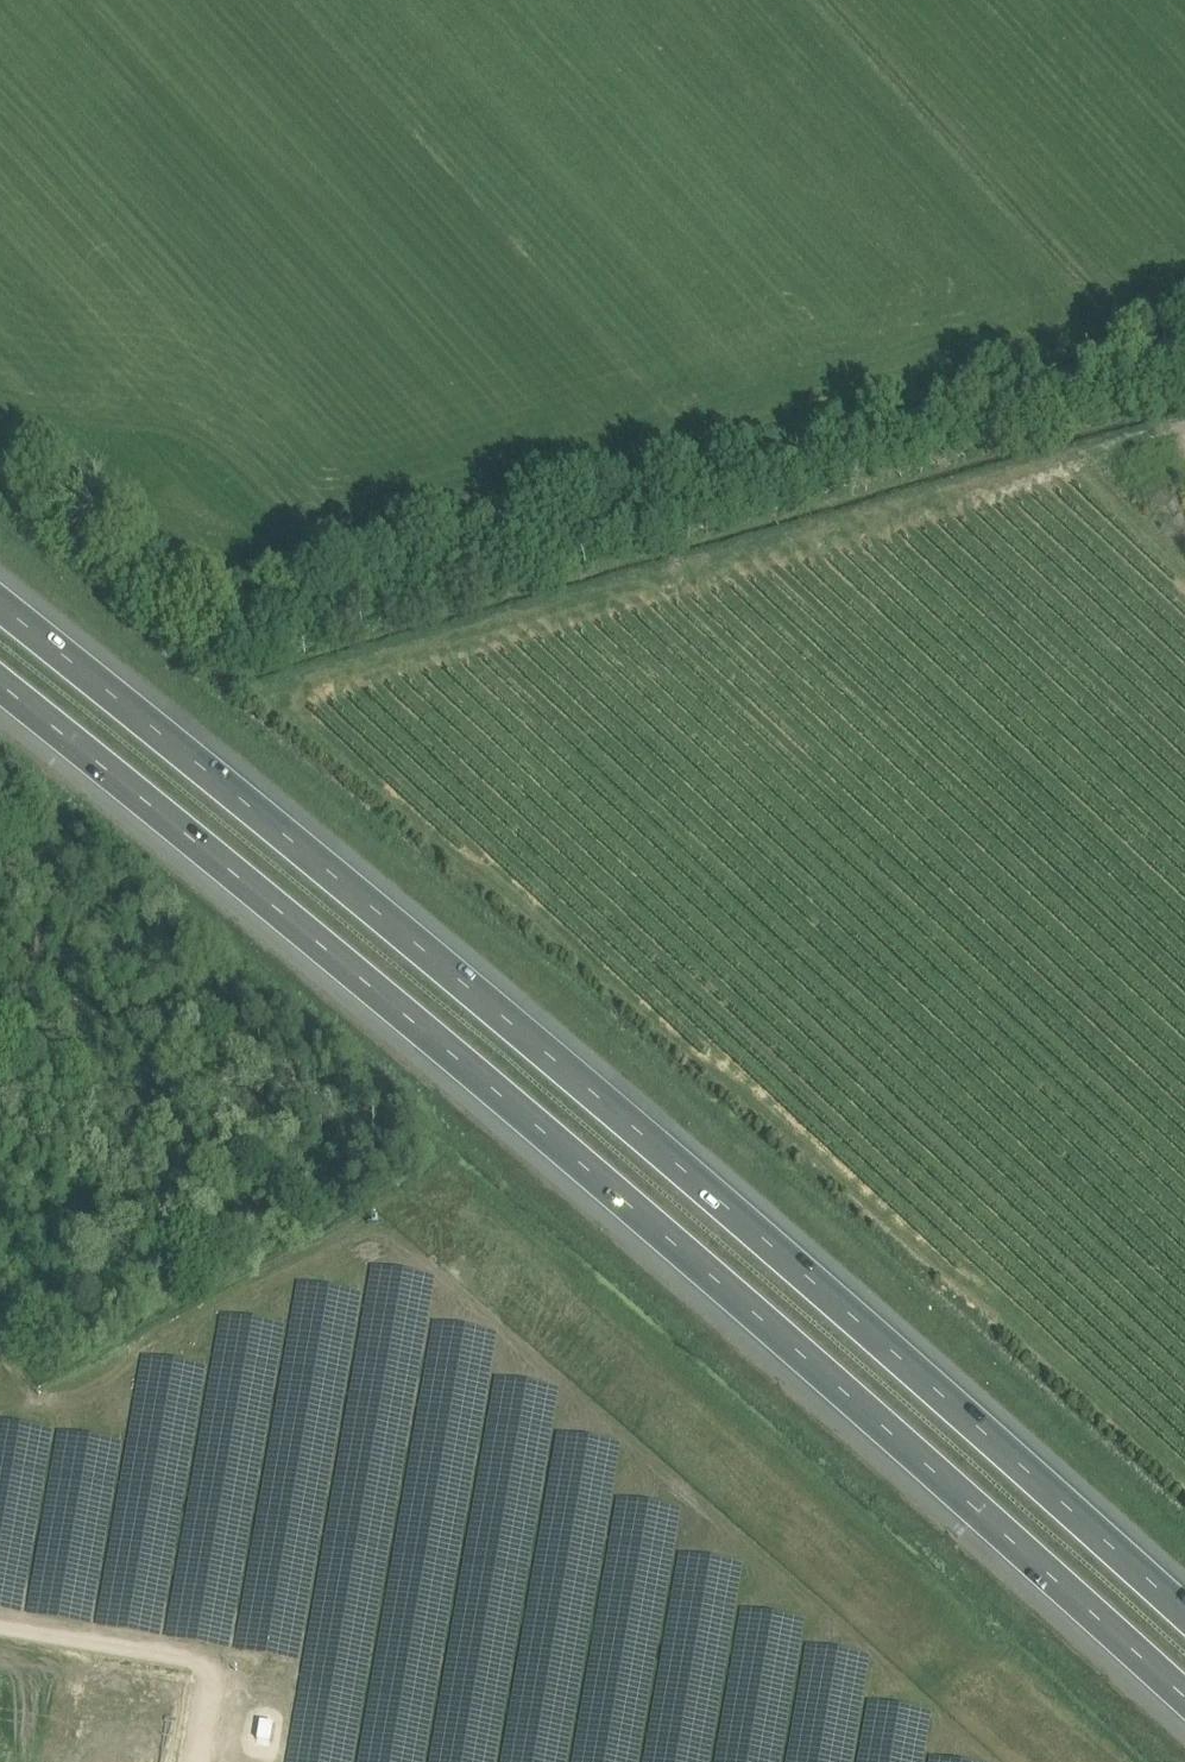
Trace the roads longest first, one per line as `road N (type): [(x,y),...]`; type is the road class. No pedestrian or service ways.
road 1 (motorway): [(0,686),(719,1282),(1184,1702)]
road 2 (motorway): [(1184,1617),(759,1230),(0,609)]
road 3 (track): [(1184,386),(261,681)]

